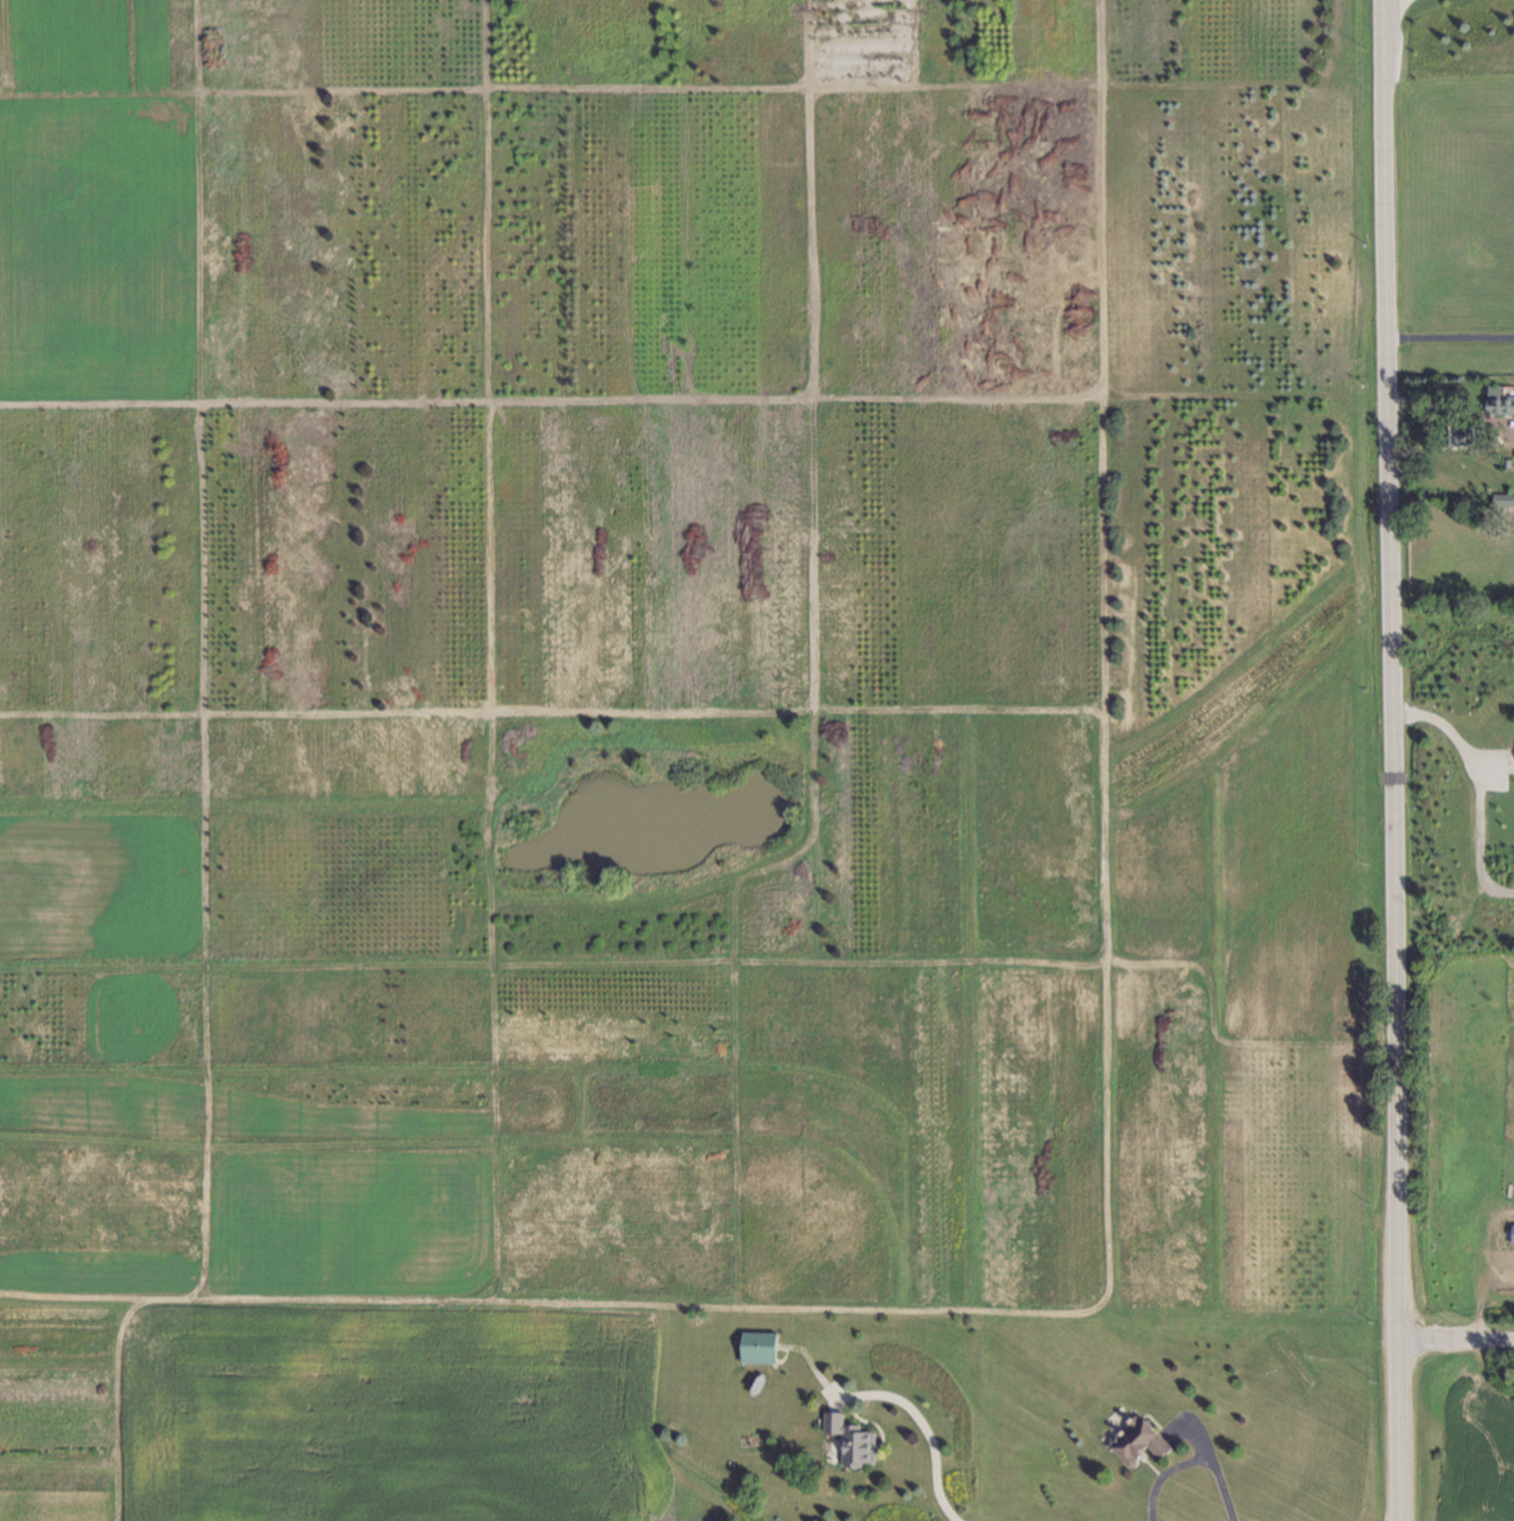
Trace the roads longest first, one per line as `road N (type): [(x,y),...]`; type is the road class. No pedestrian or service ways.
road 1 (tertiary): [(1379,0),(1402,1520)]

